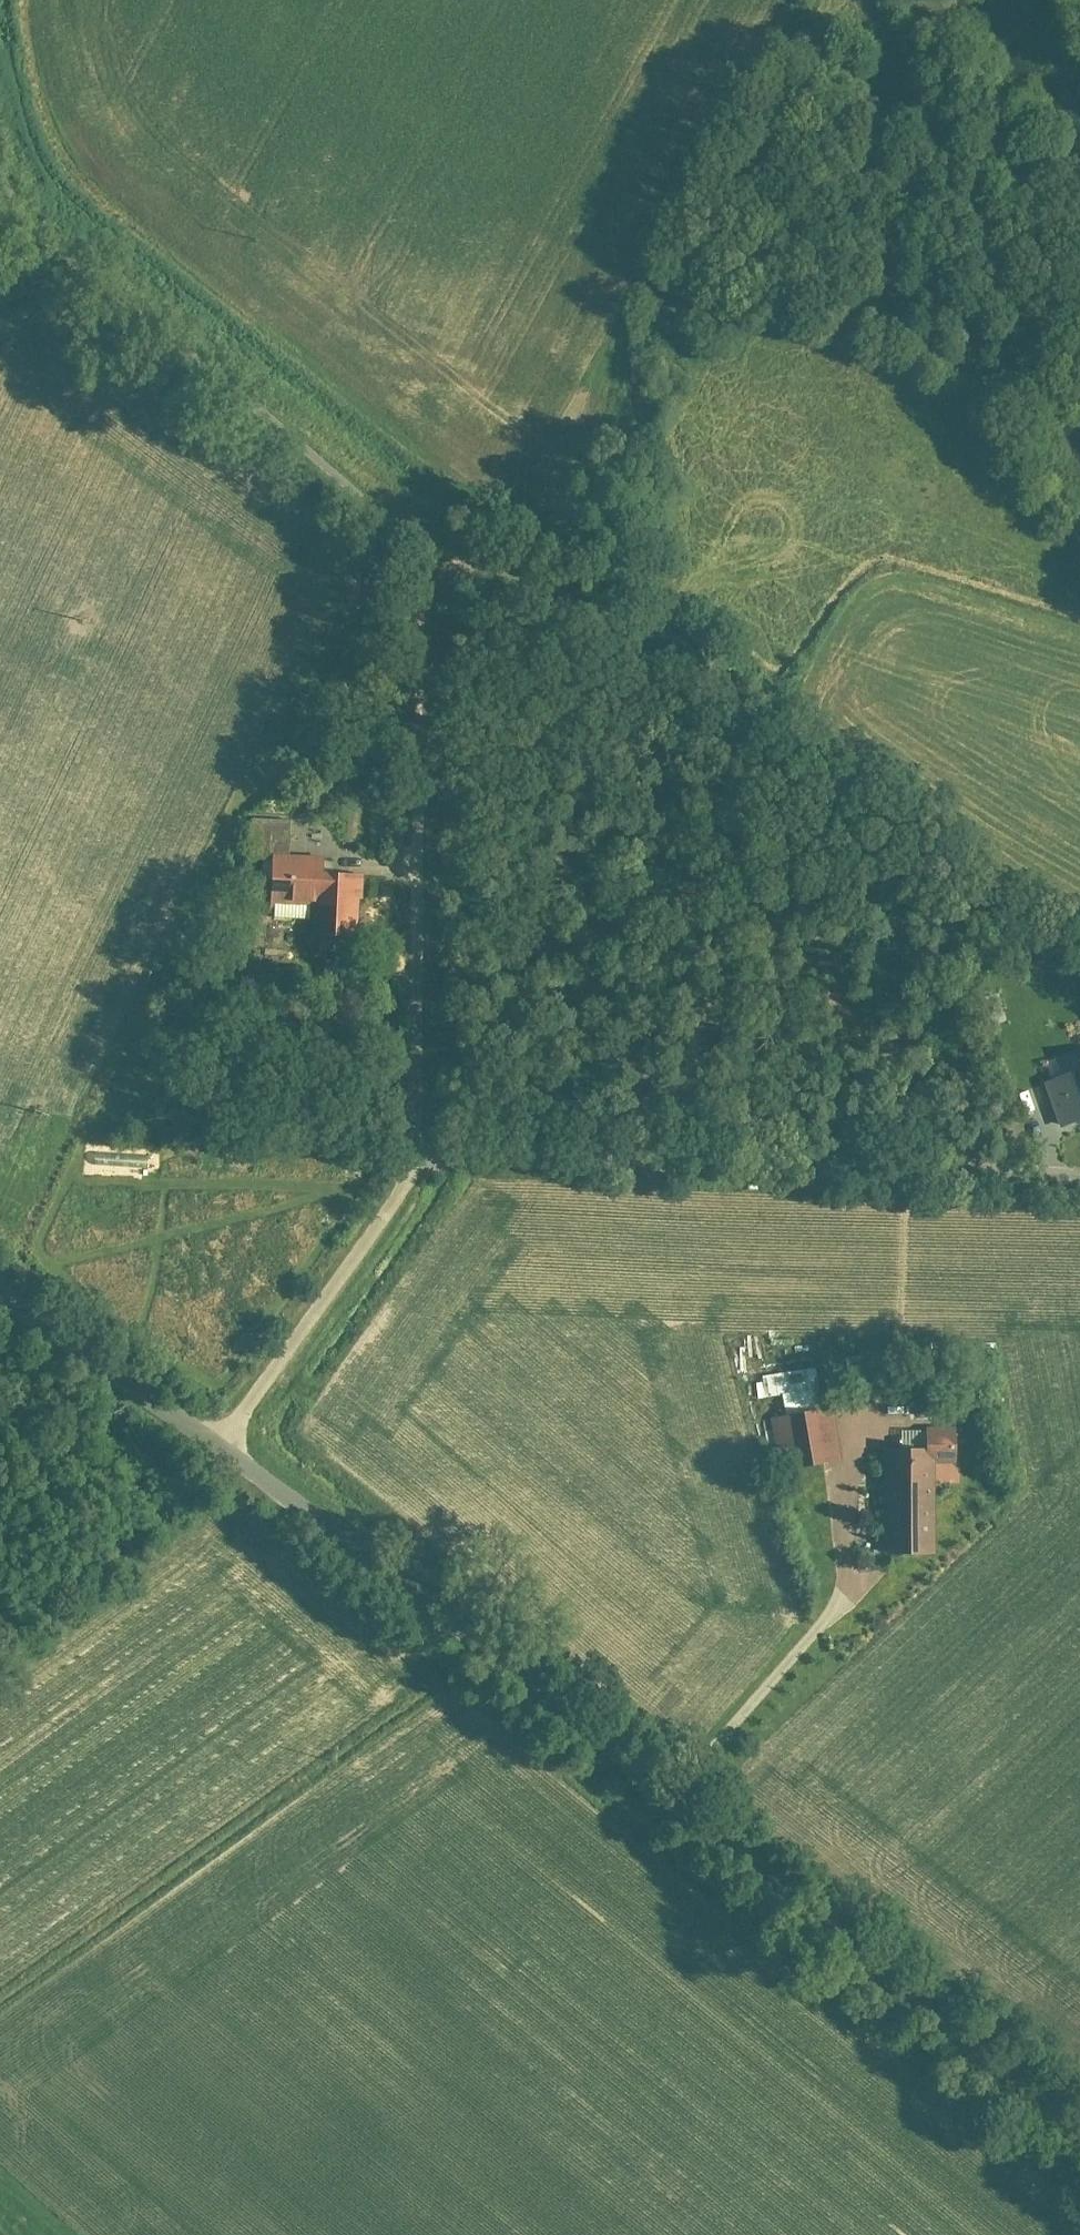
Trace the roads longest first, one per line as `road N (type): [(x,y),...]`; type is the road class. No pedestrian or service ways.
road 1 (unclassified): [(0,210),(428,602),(414,1160)]
road 2 (unclassified): [(218,1458),(676,1806),(1079,2128)]
road 3 (unclassified): [(414,1160),(1079,1188)]
road 4 (residential): [(218,1458),(414,1160)]
road 5 (unclassified): [(0,1306),(218,1458)]

